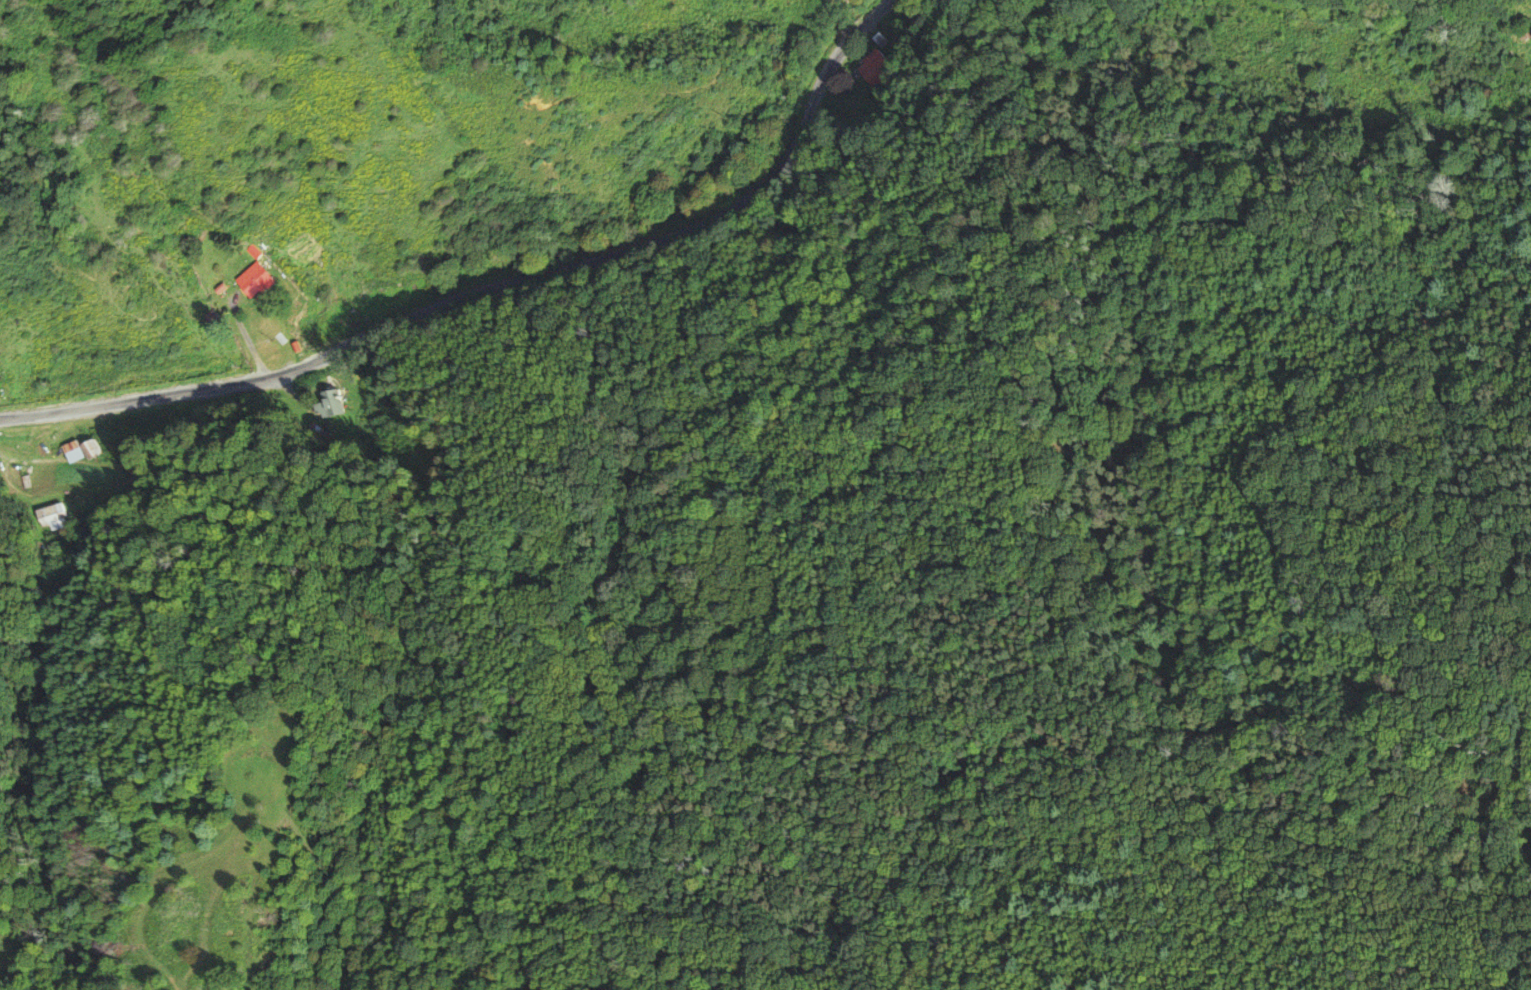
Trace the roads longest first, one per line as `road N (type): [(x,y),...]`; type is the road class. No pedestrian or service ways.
road 1 (residential): [(0,421),(269,384),(443,307),(612,261),(723,217),(782,166),(823,73),(889,0)]

